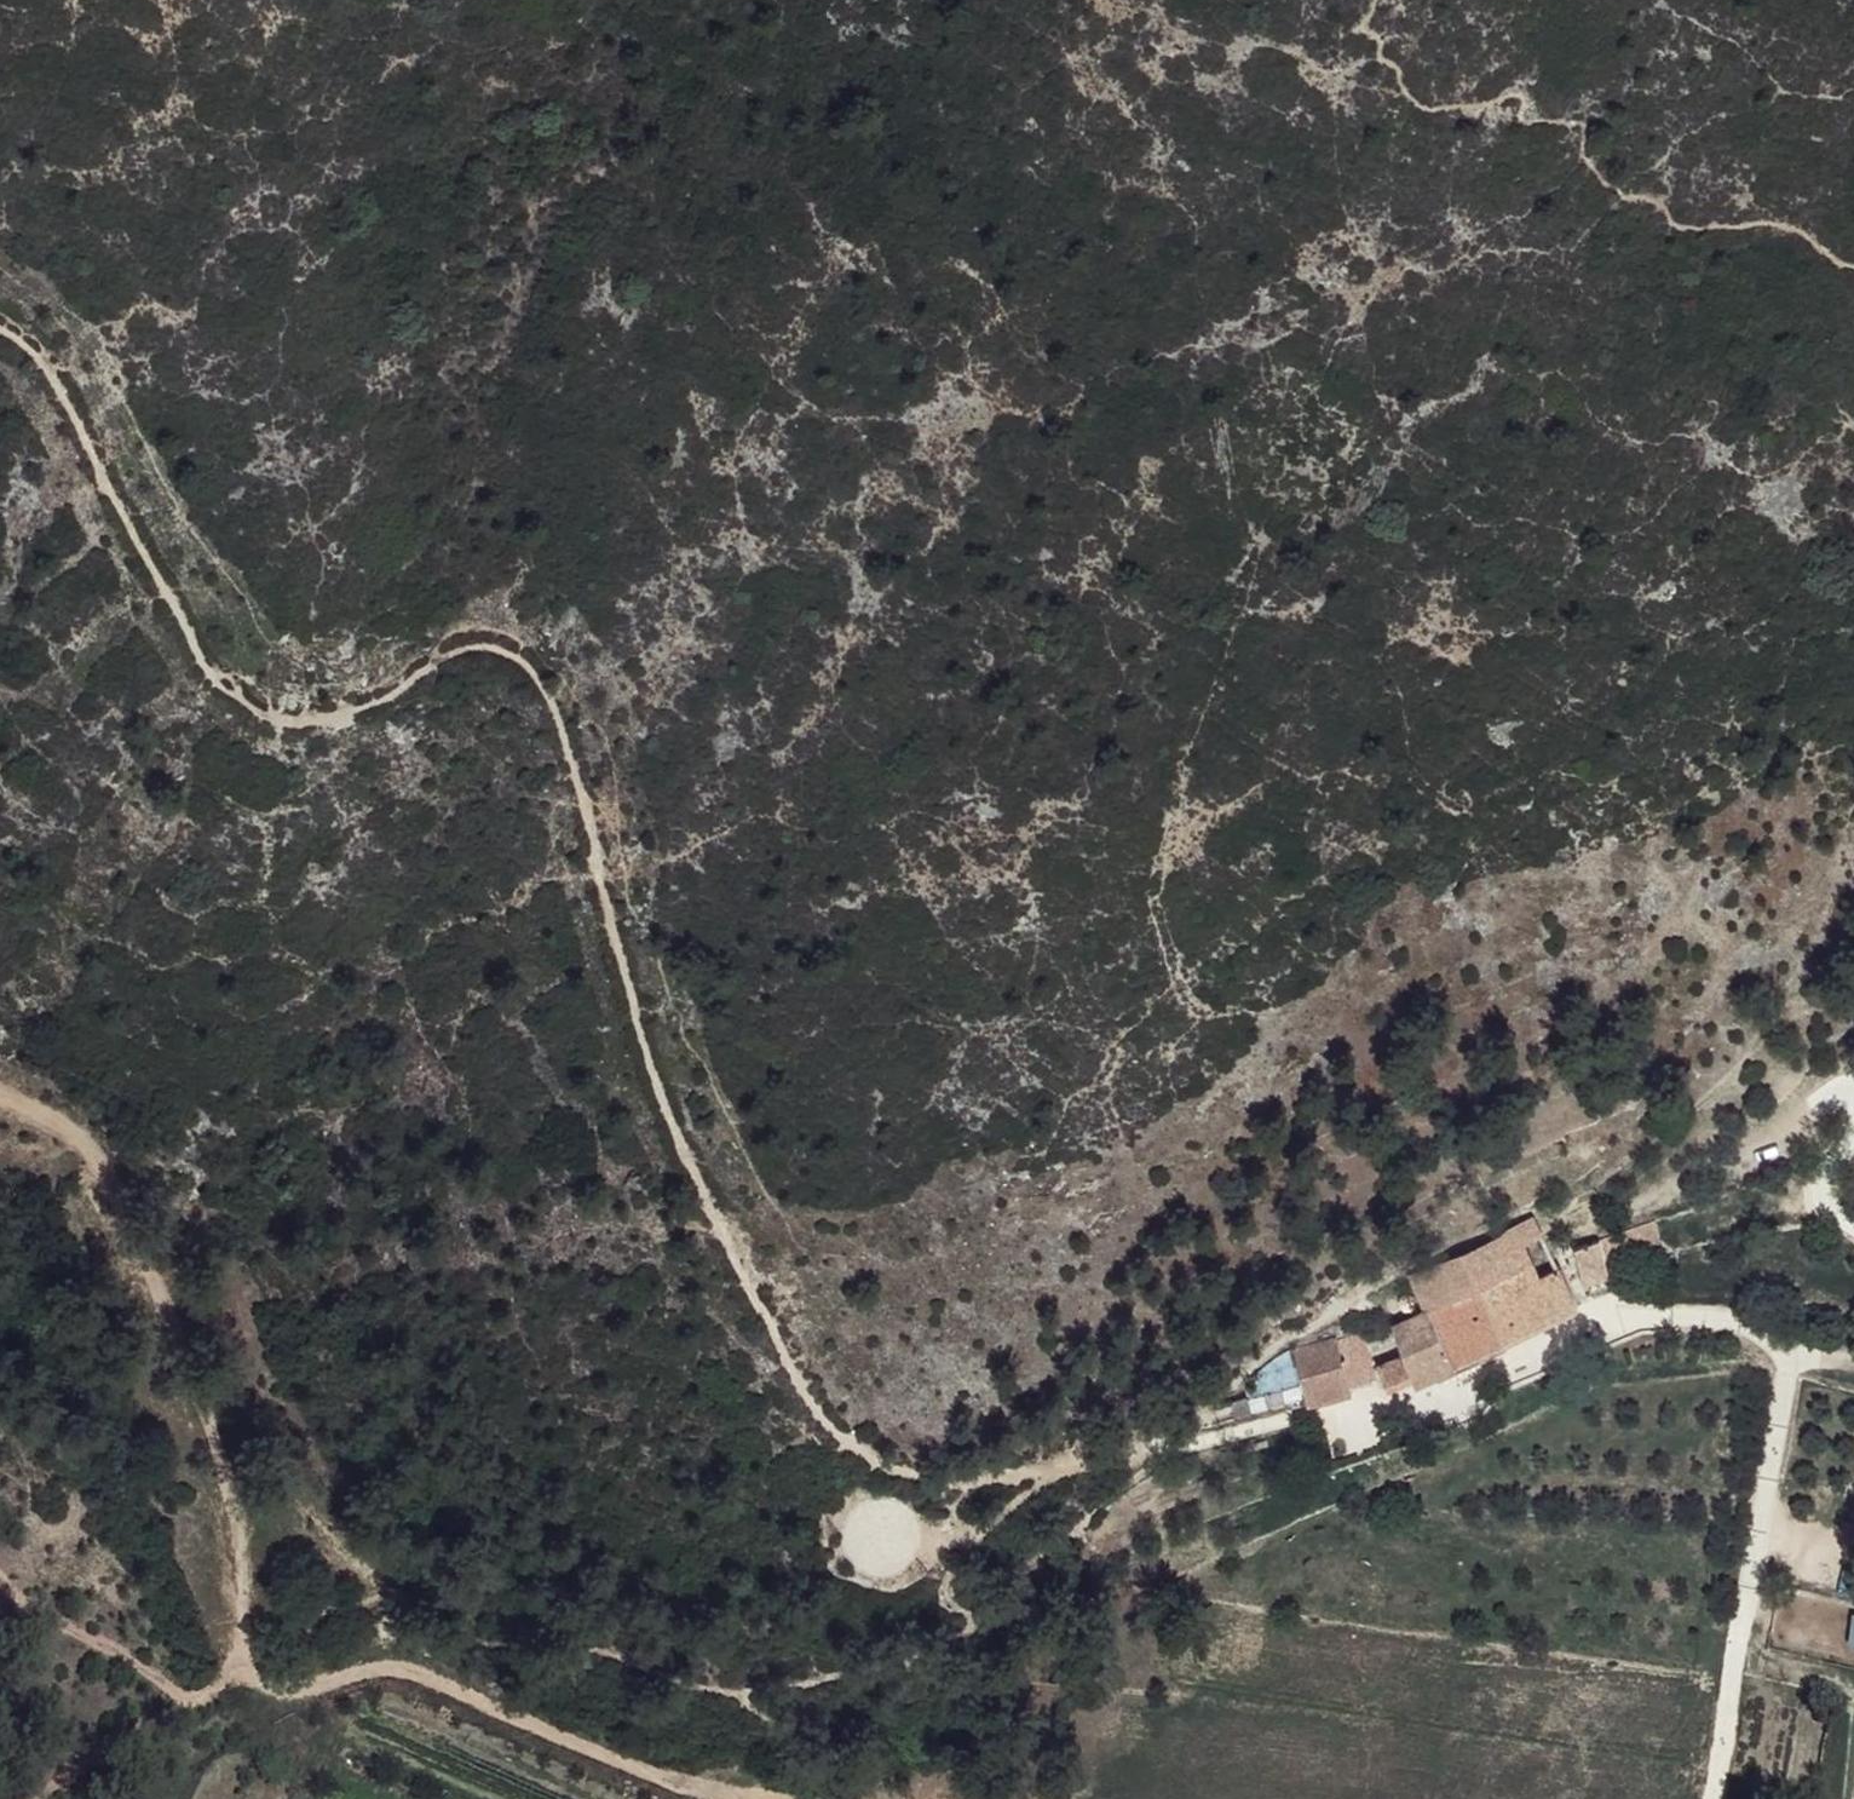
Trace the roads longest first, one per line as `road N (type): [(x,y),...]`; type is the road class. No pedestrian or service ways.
road 1 (track): [(0,1106),(80,1164),(136,1285),(237,1547),(246,1664),(268,1692),(309,1694),(392,1667),(730,1798)]

